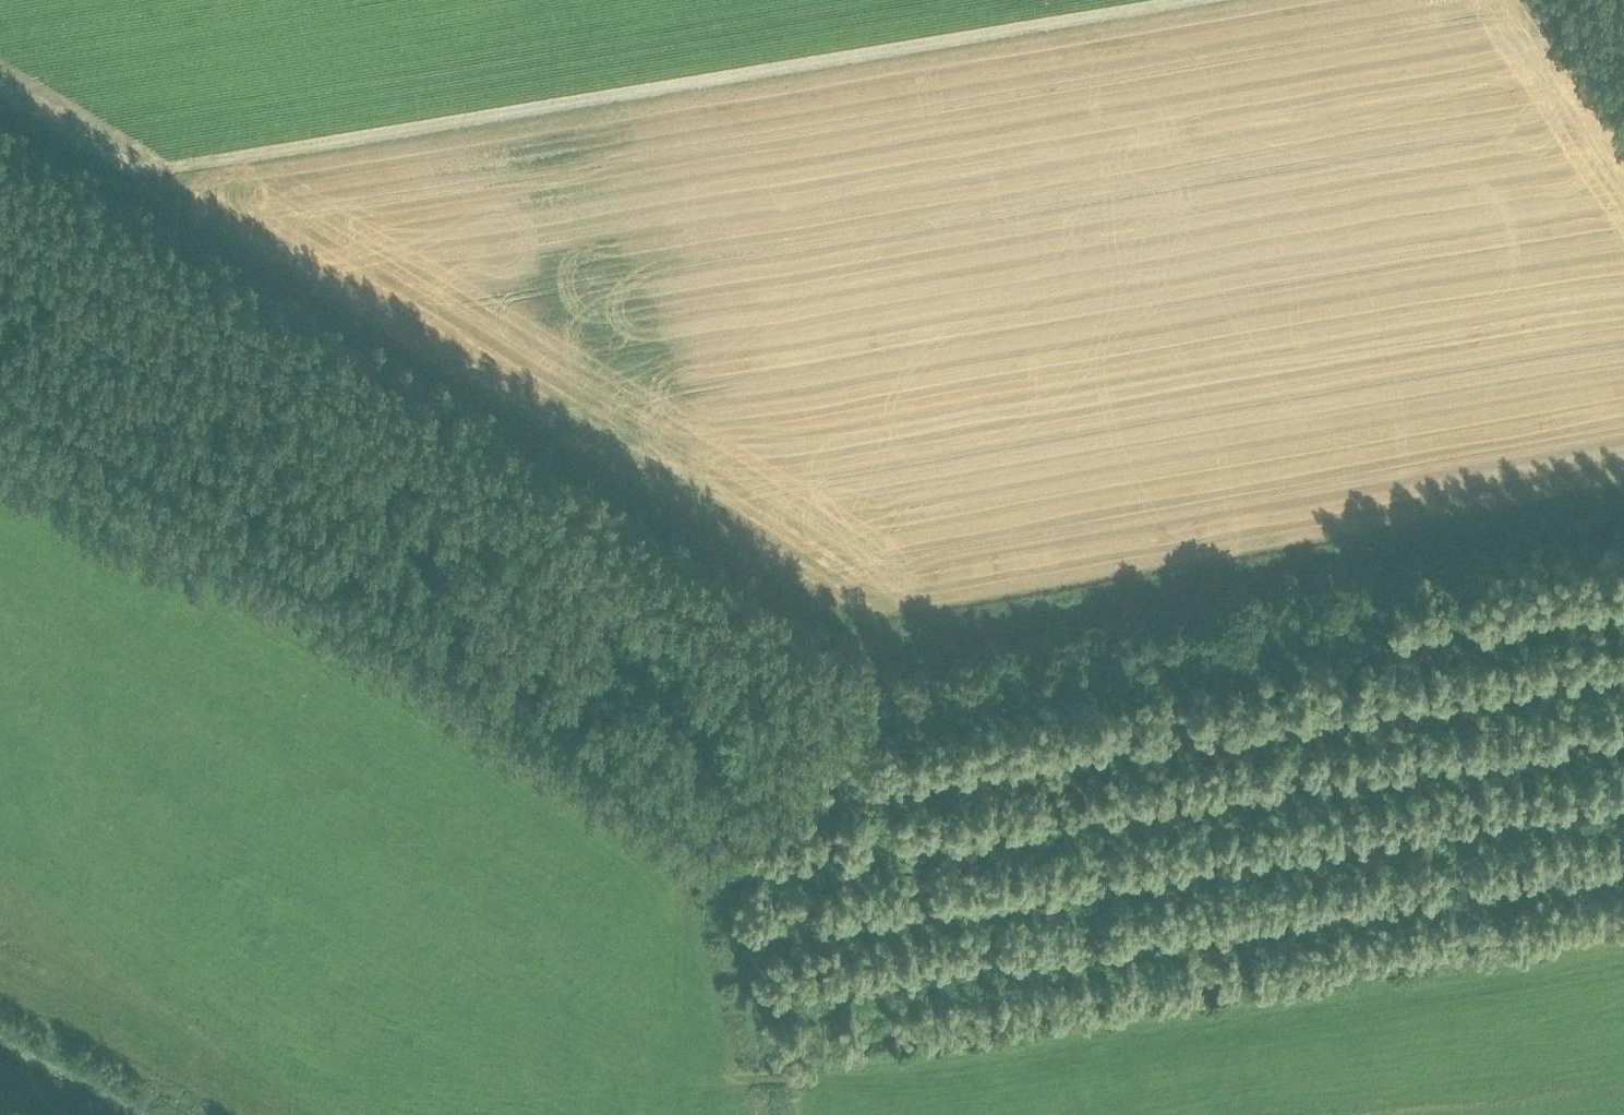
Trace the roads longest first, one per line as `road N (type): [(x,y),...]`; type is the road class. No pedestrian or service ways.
road 1 (track): [(1623,902),(818,1027),(784,1005),(735,802),(685,803),(0,382)]

